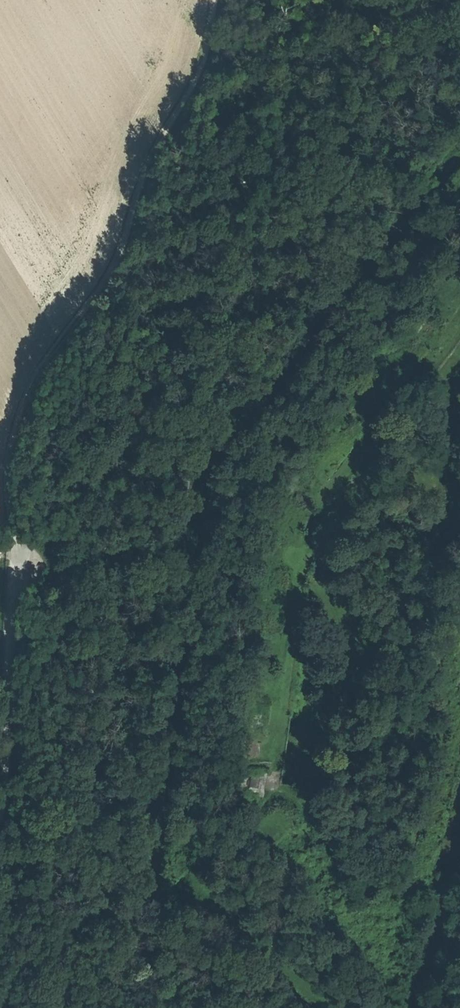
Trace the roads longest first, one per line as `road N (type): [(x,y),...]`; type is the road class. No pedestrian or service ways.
road 1 (track): [(336,543),(322,604),(353,660),(360,693),(352,718),(332,731),(316,728),(308,712),(298,593),(326,501),(355,462),(459,390)]
road 2 (track): [(16,548),(7,476),(22,410),(111,271),(149,163),(202,63),(212,0)]
road 3 (track): [(349,512),(336,543),(459,585)]
road 4 (track): [(459,446),(394,472),(349,512)]

